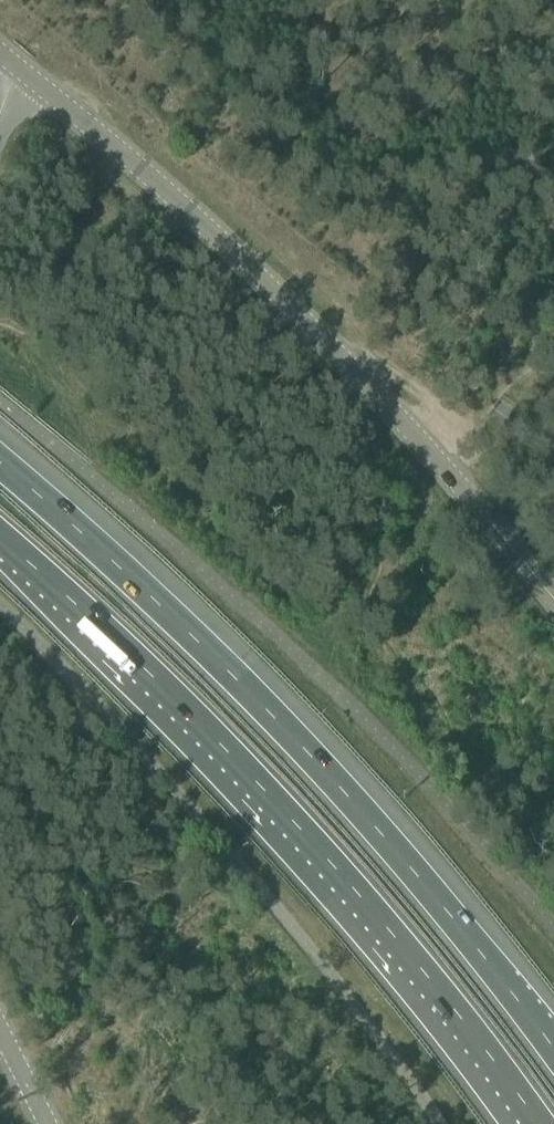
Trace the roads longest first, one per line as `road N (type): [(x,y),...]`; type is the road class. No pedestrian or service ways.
road 1 (motorway): [(553,1048),(301,740),(0,465)]
road 2 (motorway): [(0,535),(251,776),(421,967),(540,1123)]
road 3 (tertiary): [(553,608),(380,400),(262,282),(17,66)]
road 4 (unclassified): [(0,605),(230,854),(439,1123)]

